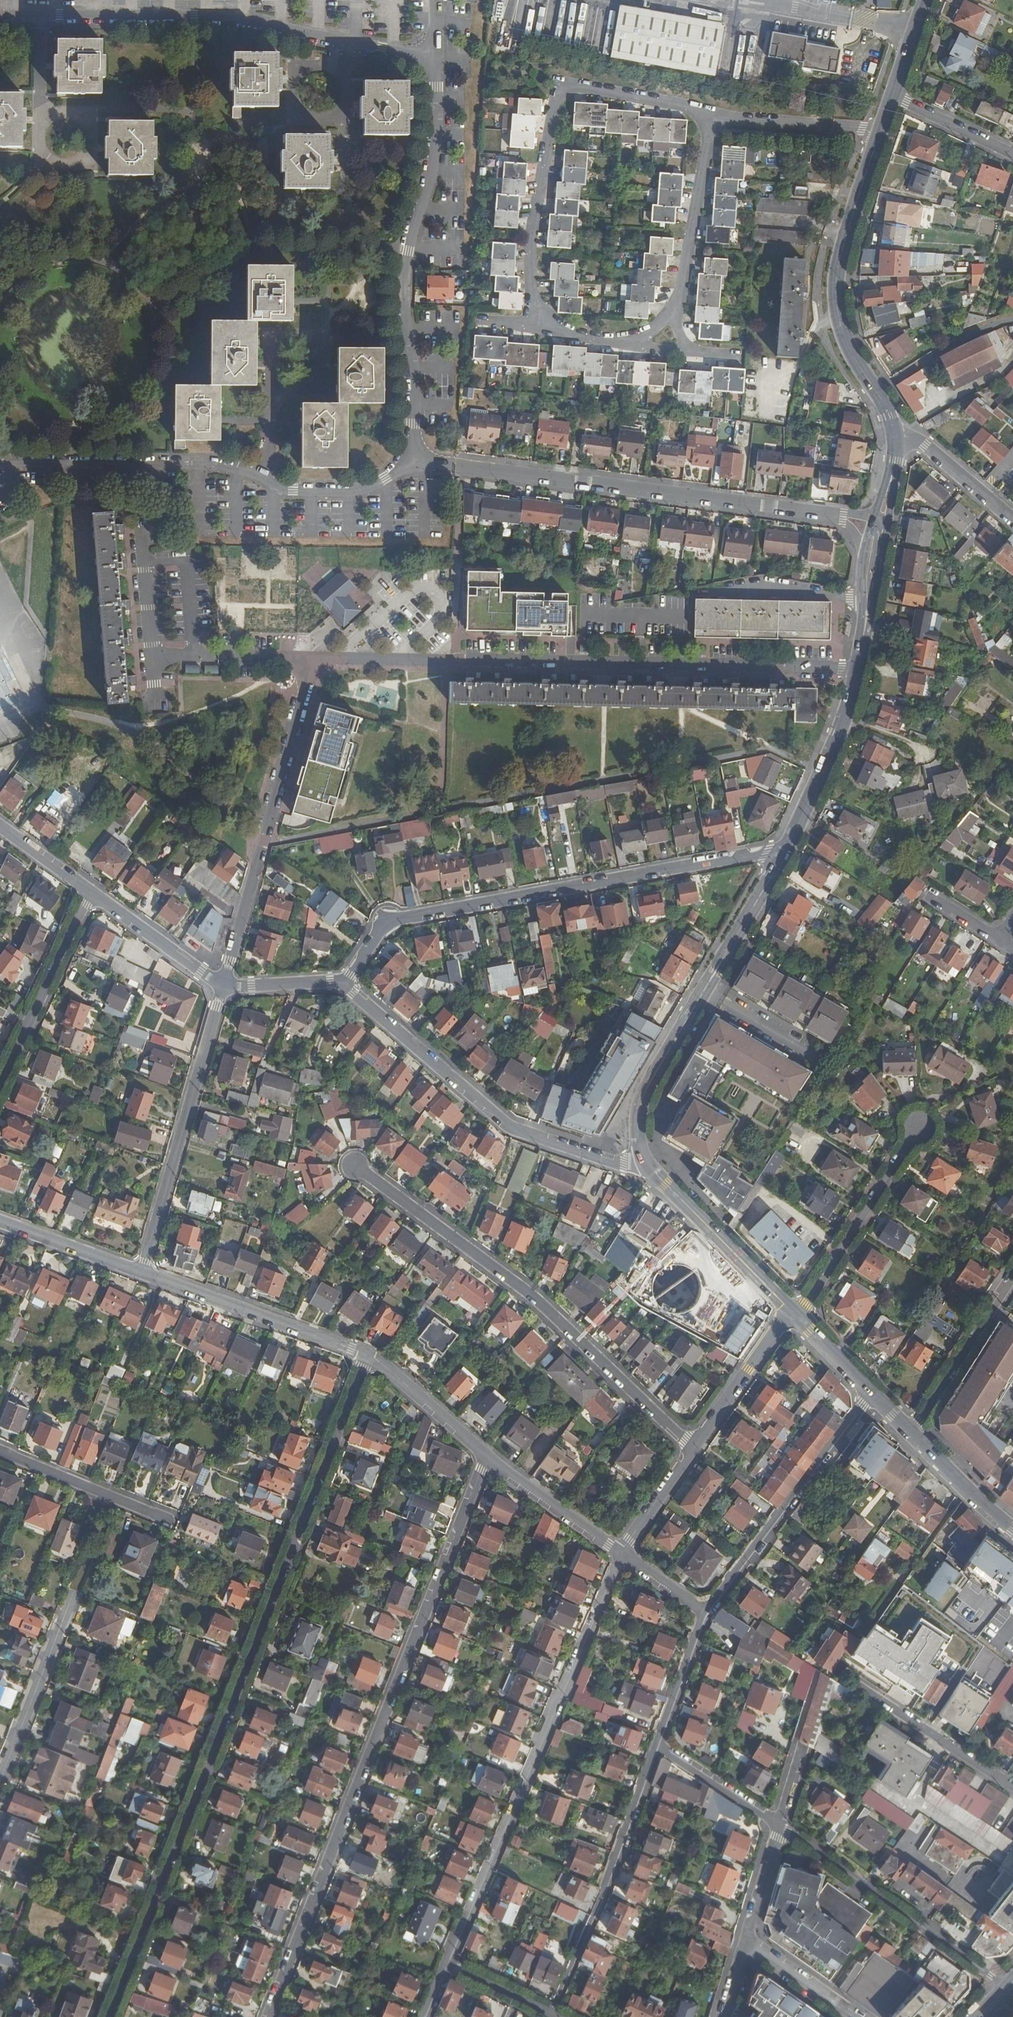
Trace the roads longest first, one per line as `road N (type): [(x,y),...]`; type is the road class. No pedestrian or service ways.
road 1 (residential): [(0,14),(232,17),(399,50),(428,64),(437,75),(437,145),(405,282),(413,458)]
road 2 (residential): [(110,2016),(367,1355)]
road 3 (residential): [(488,1457),(268,2016)]
road 4 (residential): [(314,657),(857,670)]
road 5 (residential): [(785,851),(388,921),(345,984)]
road 6 (residential): [(622,1554),(448,1965)]
road 7 (residential): [(354,1164),(532,1297),(694,1448)]
road 8 (residential): [(0,463),(218,468),(293,492),(344,493),(386,479),(413,458)]
road 9 (residential): [(806,510),(413,458)]
road 10 (residential): [(345,984),(512,1128),(651,1169)]
road 11 (tertiary): [(785,851),(646,1090),(638,1136),(651,1169)]
road 12 (residential): [(224,985),(314,657)]
road 13 (tertiary): [(880,129),(835,289),(842,330),(896,438)]
road 14 (residential): [(142,1272),(224,985)]
road 15 (residential): [(551,2013),(657,1747)]
road 16 (residential): [(1007,1987),(780,1826)]
road 17 (residential): [(872,1393),(704,1613)]
road 18 (residential): [(559,84),(530,242),(532,289),(550,324)]
road 19 (residential): [(142,1272),(367,1355)]
road 20 (residential): [(921,1123),(797,1317)]
road 21 (residential): [(713,116),(666,337)]
road 22 (residential): [(91,892),(0,1085)]
road 23 (tertiary): [(651,1169),(790,1310)]
road 24 (tertiary): [(857,670),(838,734),(785,851)]
road 25 (residential): [(176,1522),(0,1451)]
road 26 (residential): [(1012,1273),(912,1432)]
road 27 (residential): [(694,1448),(790,1310)]
road 28 (residential): [(713,116),(880,129)]
road 29 (residential): [(488,1457),(622,1554)]
road 30 (residential): [(91,892),(224,985)]
road 31 (residential): [(152,657),(314,657)]
road 32 (tertiary): [(870,617),(895,460)]
road 33 (residential): [(367,1355),(488,1457)]
road 34 (residential): [(559,84),(713,116)]
road 35 (residential): [(0,1220),(142,1272)]
road 36 (residential): [(780,1826),(657,1747)]
road 37 (residential): [(1012,520),(925,446),(896,438)]
road 38 (residential): [(657,1747),(704,1613)]
road 39 (tertiary): [(912,1432),(1012,1528)]
road 40 (residential): [(1012,154),(892,96)]
road 41 (residential): [(854,2016),(746,1943)]
road 42 (residential): [(622,1554),(694,1448)]
road 43 (residential): [(142,530),(152,657)]
road 44 (residential): [(780,1826),(746,1943)]
road 45 (residential): [(224,985),(345,984)]

